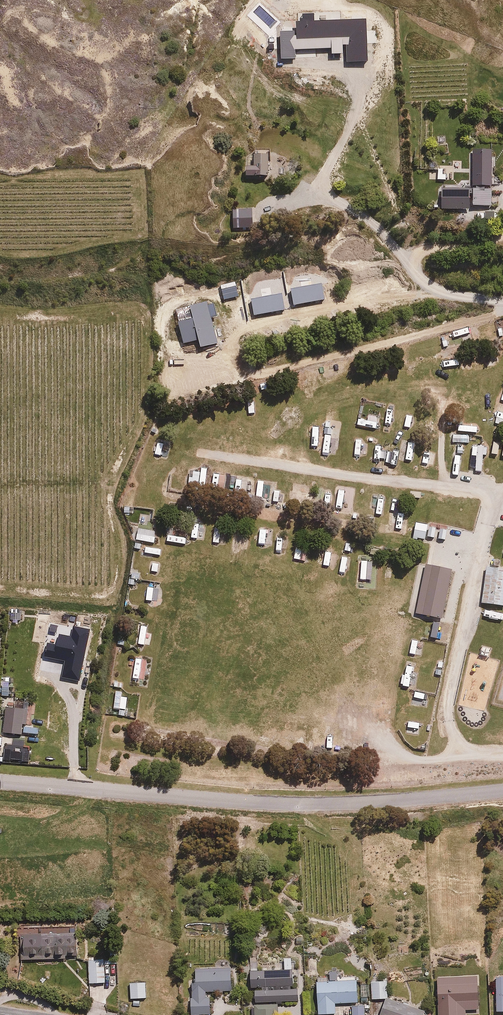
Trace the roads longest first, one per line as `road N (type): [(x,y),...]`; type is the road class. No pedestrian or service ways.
road 1 (residential): [(502,792),(281,804),(0,782)]

